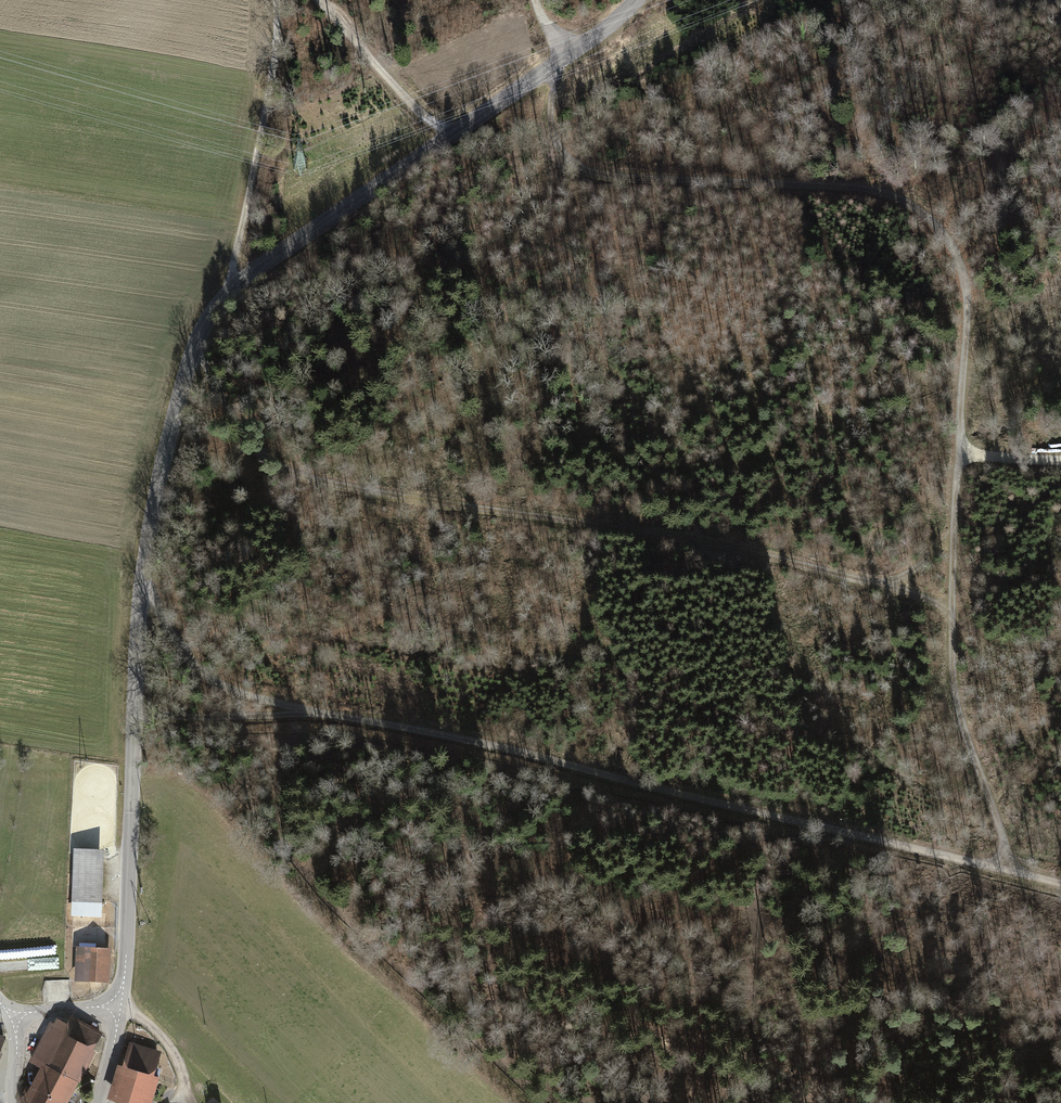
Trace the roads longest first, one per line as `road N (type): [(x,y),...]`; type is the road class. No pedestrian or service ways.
road 1 (tertiary): [(117,1005),(126,961),(138,608),(194,344),(229,291),(551,70),(638,0)]
road 2 (track): [(551,70),(551,130),(562,154),(590,174),(881,195),(947,240),(964,277),(965,320),(953,669),(961,718),(1015,869)]
road 3 (track): [(134,724),(302,714),(373,722),(1015,869)]
road 4 (track): [(953,538),(924,567),(885,585),(695,545),(335,486),(261,458),(194,344)]
road 5 (track): [(229,291),(260,144),(274,0)]
road 6 (track): [(144,564),(171,641),(194,667),(223,687),(302,714)]
road 7 (track): [(314,0),(416,111),(453,134)]

